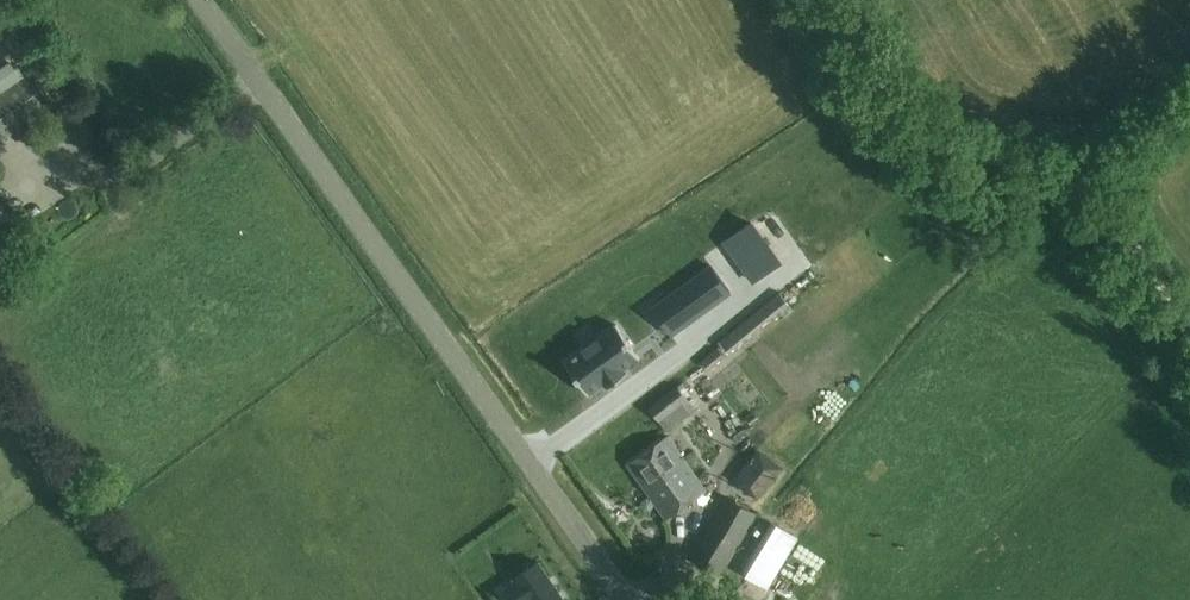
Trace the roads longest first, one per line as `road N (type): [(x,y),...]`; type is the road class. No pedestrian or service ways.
road 1 (unclassified): [(621,599),(199,0)]
road 2 (track): [(833,0),(886,89),(921,130),(985,157),(1047,164),(1083,180)]
road 3 (track): [(1083,180),(1189,319)]

